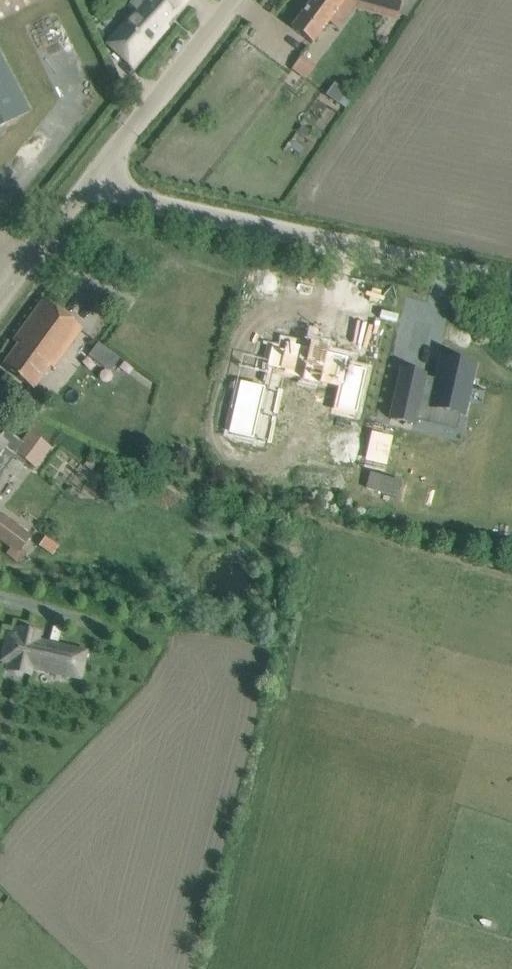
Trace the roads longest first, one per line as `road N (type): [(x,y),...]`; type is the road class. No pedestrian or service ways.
road 1 (unclassified): [(511,283),(140,200),(92,179)]
road 2 (unclassified): [(92,179),(232,0)]
road 3 (unclassified): [(0,299),(92,179)]

